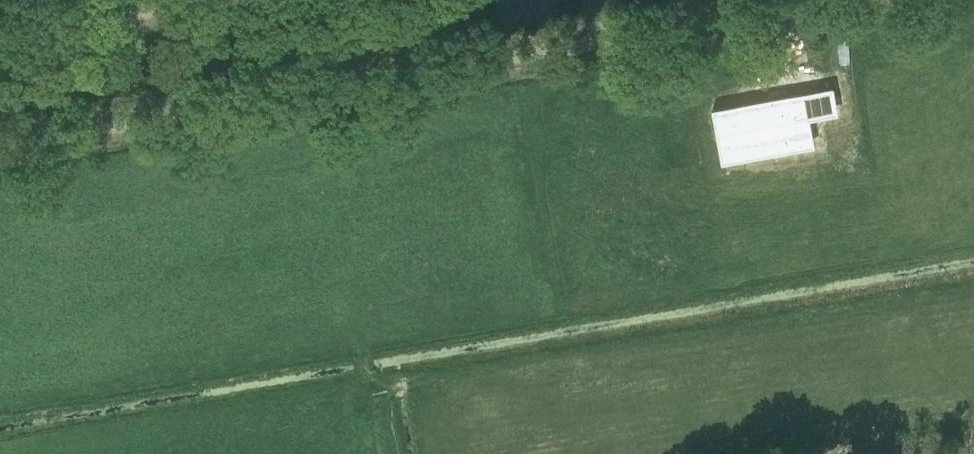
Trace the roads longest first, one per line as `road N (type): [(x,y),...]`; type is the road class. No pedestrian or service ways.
road 1 (track): [(0,144),(750,16)]
road 2 (track): [(0,35),(196,0)]

